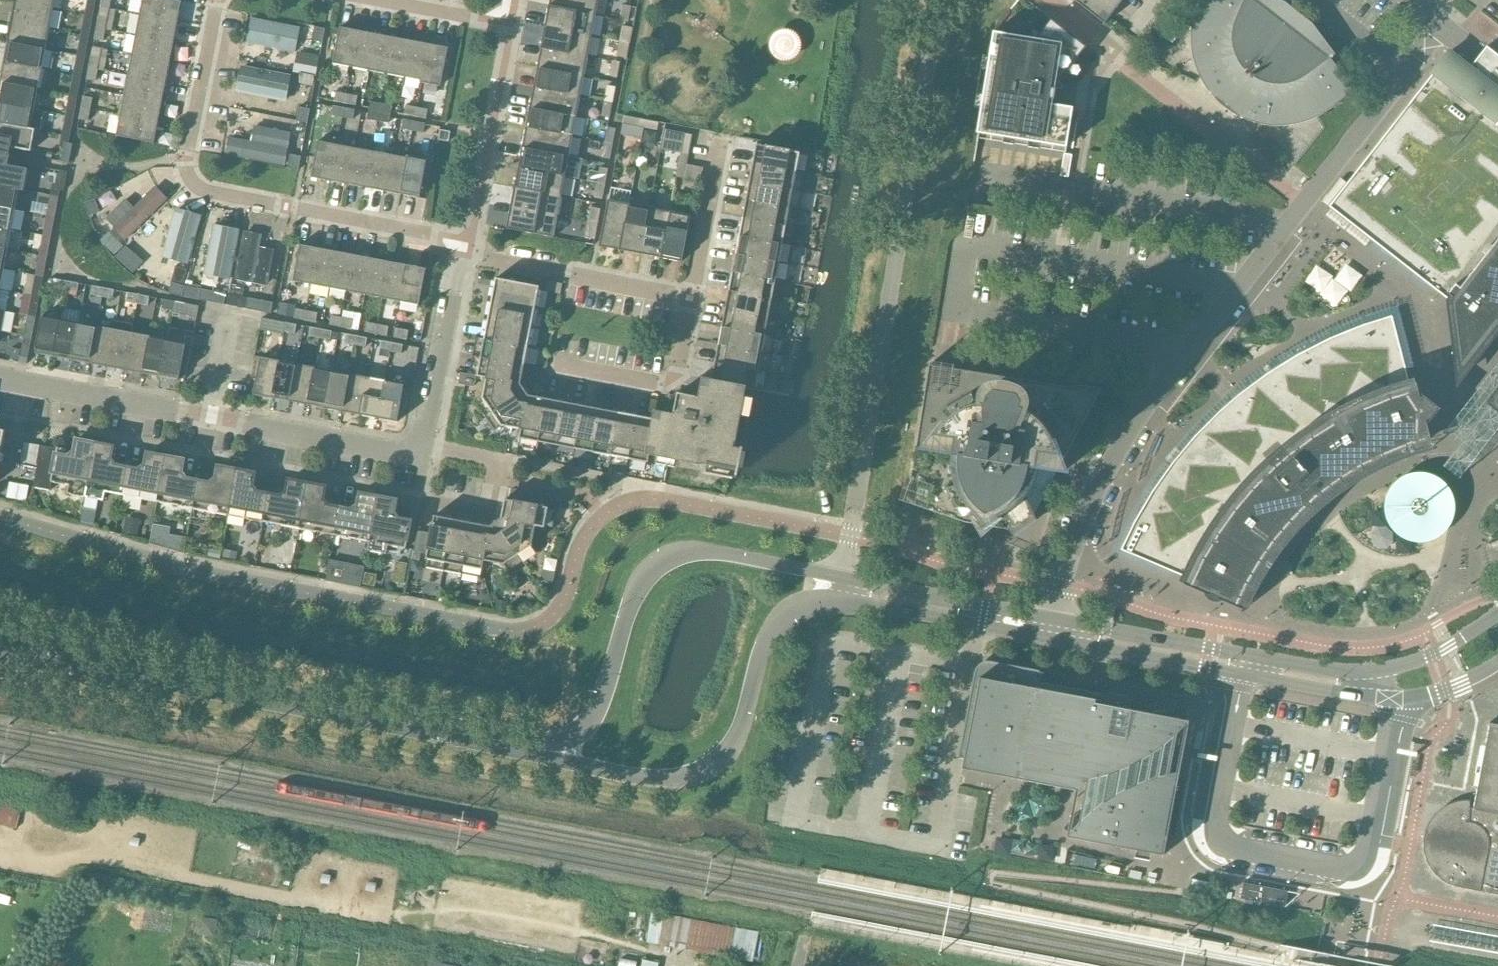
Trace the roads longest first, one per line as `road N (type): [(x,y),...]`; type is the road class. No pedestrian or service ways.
road 1 (residential): [(1063,585),(1076,529),(1158,386),(1402,77)]
road 2 (residential): [(846,577),(928,64),(950,0)]
road 3 (tertiary): [(530,754),(0,645)]
road 4 (unclassified): [(1244,675),(1212,839),(1365,867),(1396,698)]
road 5 (residential): [(218,0),(192,183),(466,243)]
road 6 (tertiary): [(846,577),(711,551),(657,559),(637,582),(594,716),(566,741),(530,754)]
road 7 (tertiary): [(530,754),(647,780),(697,776),(739,738),(766,640),(799,608),(844,602)]
road 8 (residential): [(466,243),(695,295)]
road 9 (residential): [(429,443),(402,459),(213,418)]
road 10 (residential): [(508,24),(466,243)]
road 11 (residential): [(213,418),(0,375)]
road 12 (tertiary): [(1058,620),(846,577)]
road 13 (tertiary): [(844,602),(1055,640)]
road 14 (residential): [(558,359),(679,384),(695,295)]
road 15 (tertiary): [(1260,658),(1058,620)]
road 16 (residential): [(466,243),(429,443)]
road 17 (tertiary): [(1055,640),(1244,675)]
road 18 (residential): [(429,443),(509,459),(494,505),(449,496)]
road 19 (tertiary): [(1244,675),(1396,698)]
road 20 (residential): [(695,295),(721,150)]
road 21 (residential): [(508,24),(370,0)]
road 22 (tertiary): [(1393,670),(1341,674),(1260,658)]
road 23 (residential): [(1305,0),(1402,77)]

